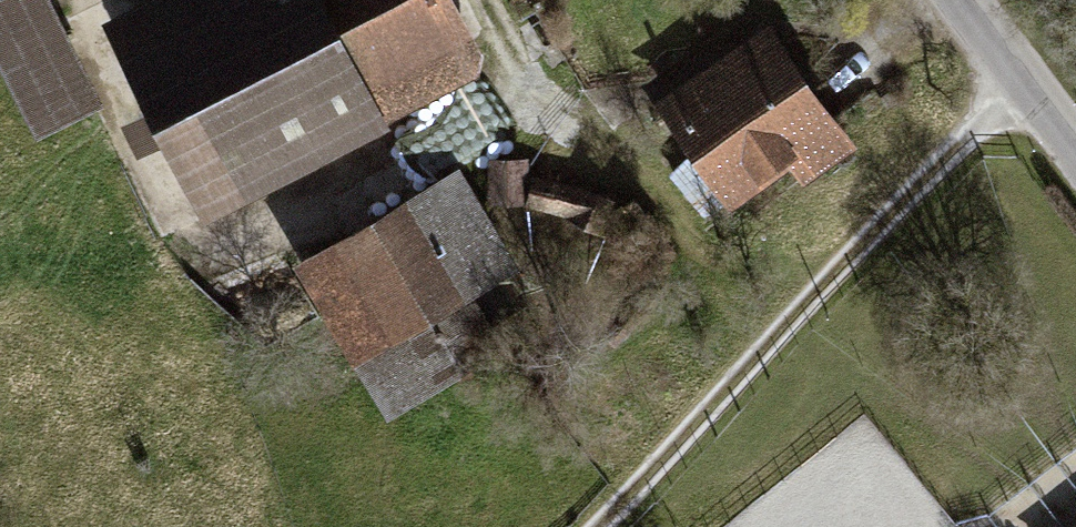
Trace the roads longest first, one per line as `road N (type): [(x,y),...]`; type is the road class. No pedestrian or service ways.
road 1 (track): [(484,0),(503,45),(505,76),(481,126),(278,240),(243,247),(204,242),(182,226),(67,0)]
road 2 (track): [(1023,79),(597,526)]
road 3 (unclassified): [(964,0),(1075,151)]

